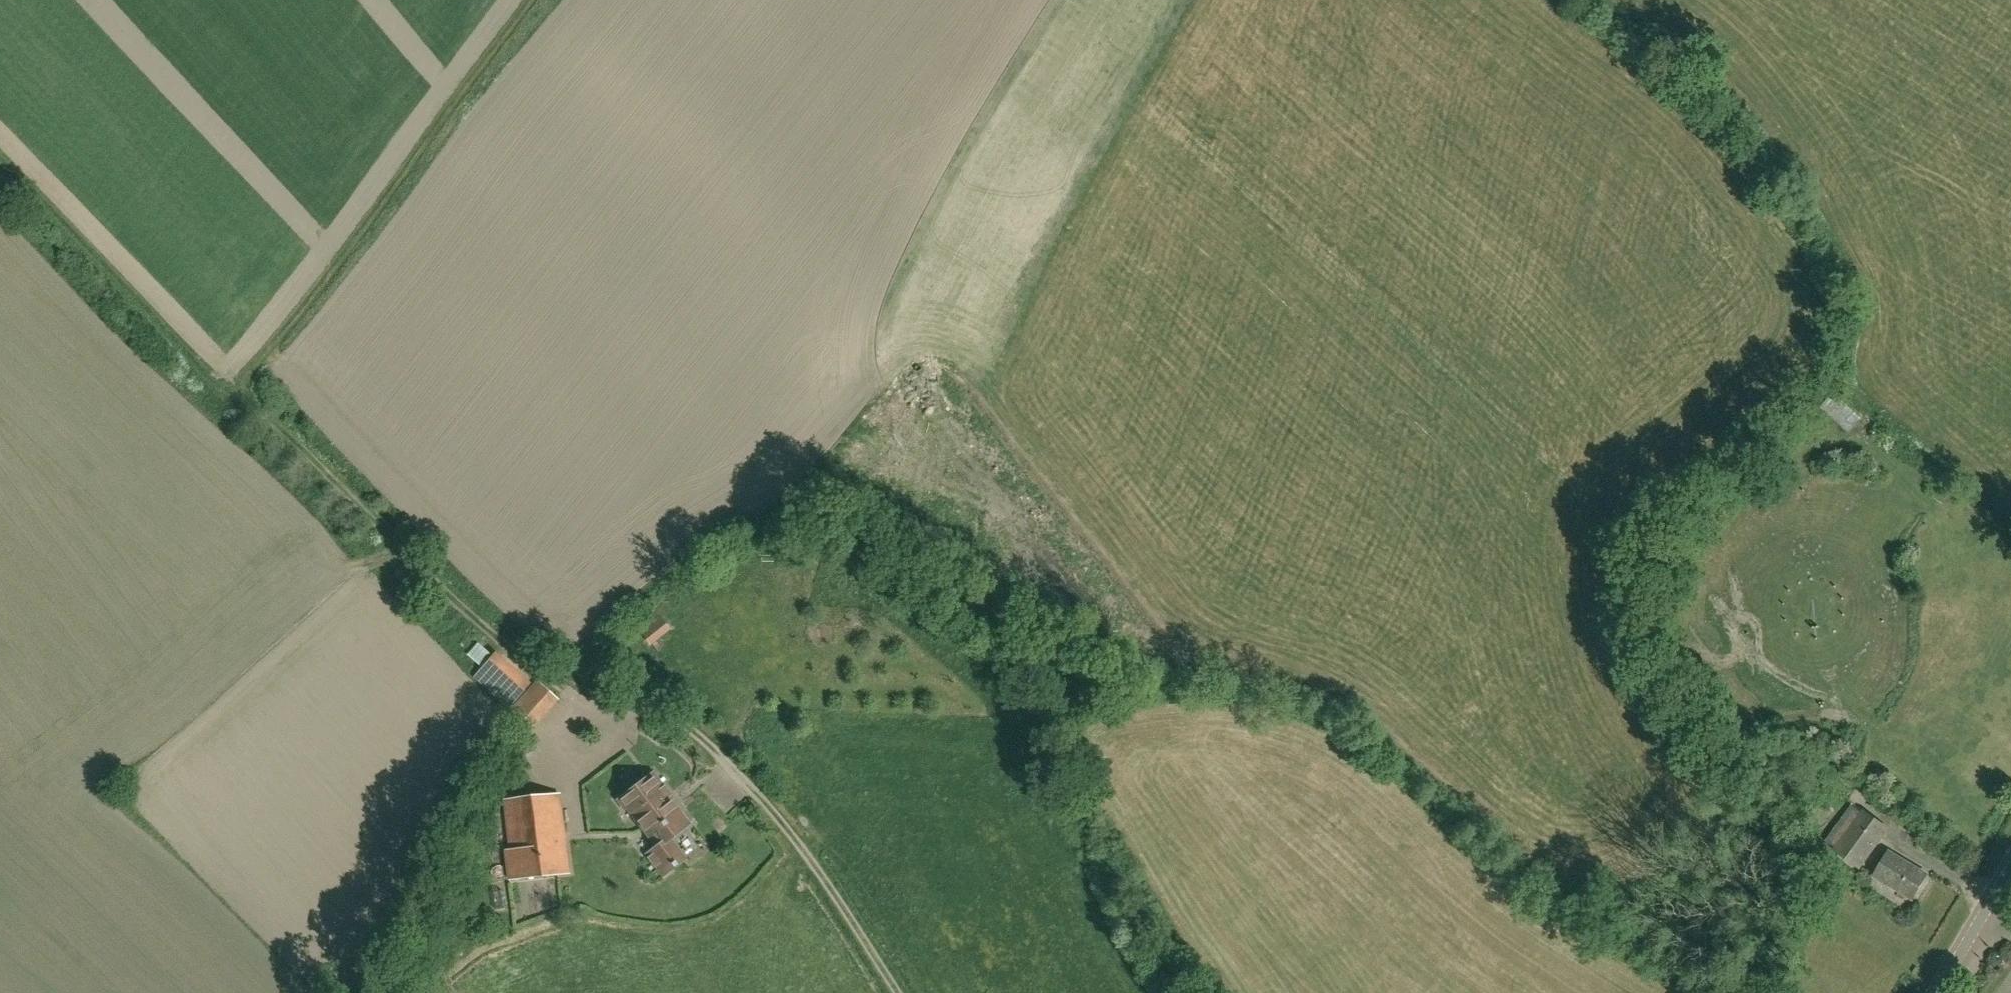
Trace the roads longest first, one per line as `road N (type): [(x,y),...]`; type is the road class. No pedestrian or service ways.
road 1 (track): [(597,697),(543,679),(241,400),(533,0)]
road 2 (unclassified): [(893,992),(716,752),(597,697)]
road 3 (track): [(241,400),(220,401),(0,185)]
road 4 (tertiary): [(1936,992),(2010,867)]

